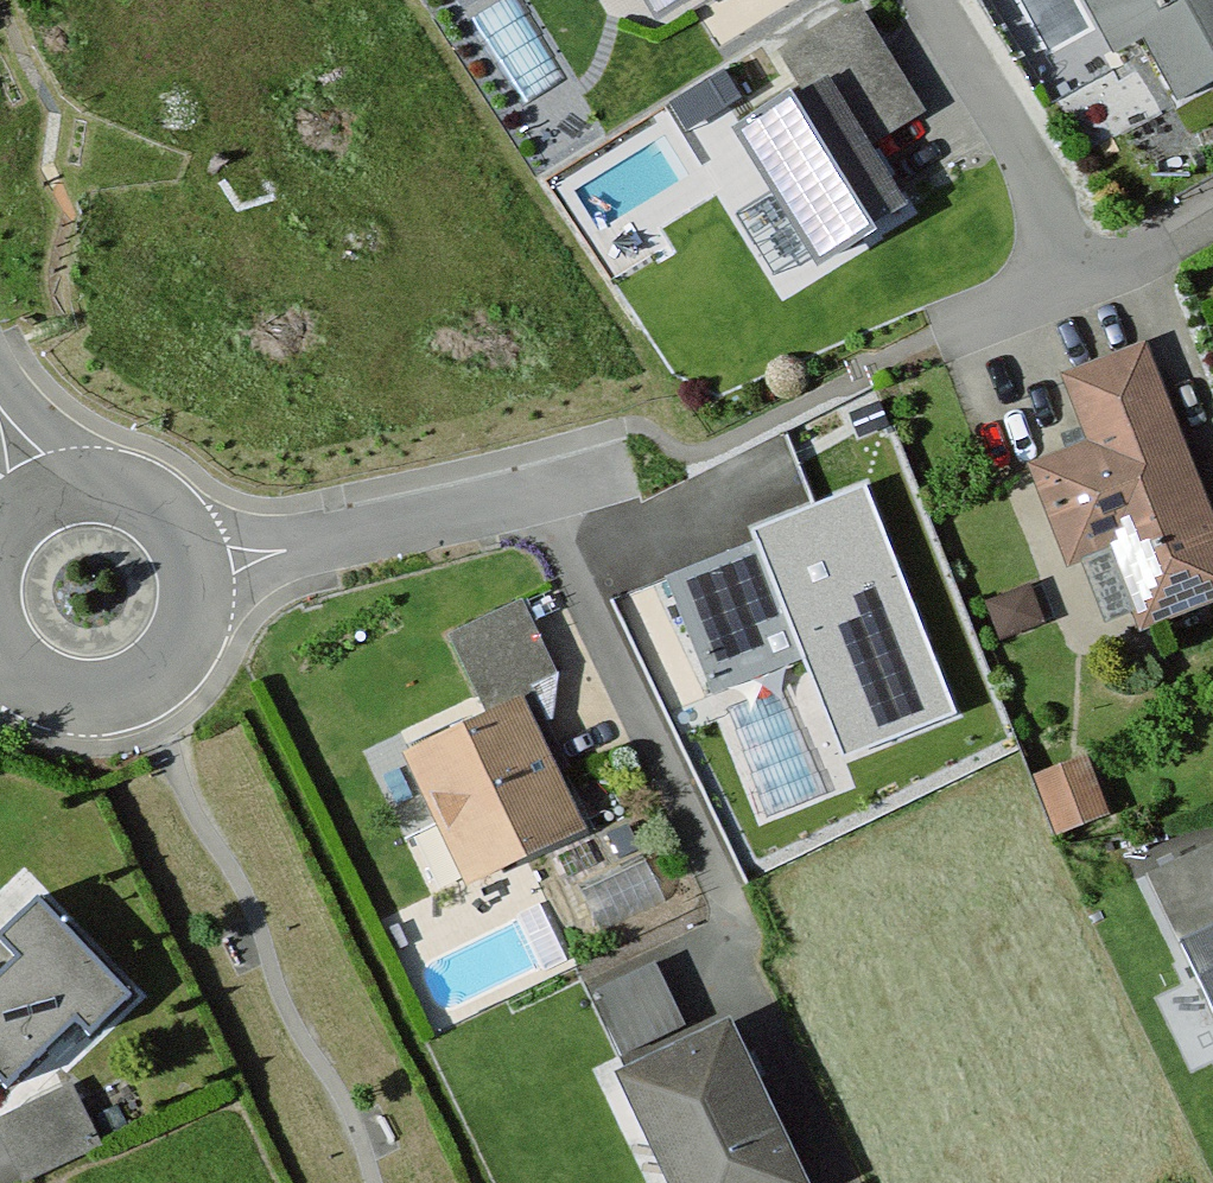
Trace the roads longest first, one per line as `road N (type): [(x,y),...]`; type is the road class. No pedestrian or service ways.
road 1 (residential): [(203,560),(549,487)]
road 2 (residential): [(1085,275),(923,0)]
road 3 (residential): [(0,651),(45,693),(111,703),(165,678),(197,636),(206,603),(203,560)]
road 4 (residential): [(203,560),(173,510),(143,489),(74,479),(35,493)]
road 5 (residential): [(1085,275),(947,339)]
road 6 (residential): [(1212,211),(1085,275)]

